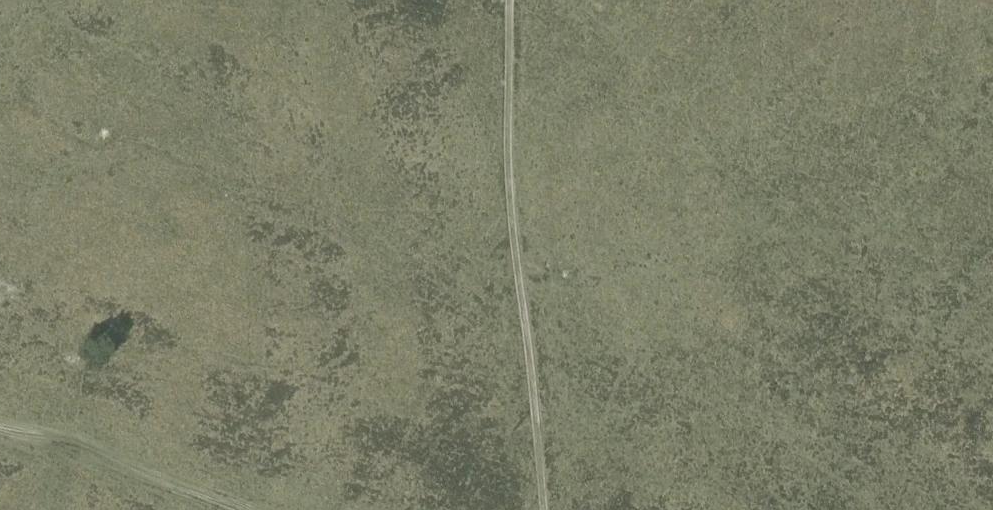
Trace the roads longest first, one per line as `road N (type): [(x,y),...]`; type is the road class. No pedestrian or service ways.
road 1 (track): [(509,0),(508,172),(543,509)]
road 2 (track): [(240,509),(0,428)]

